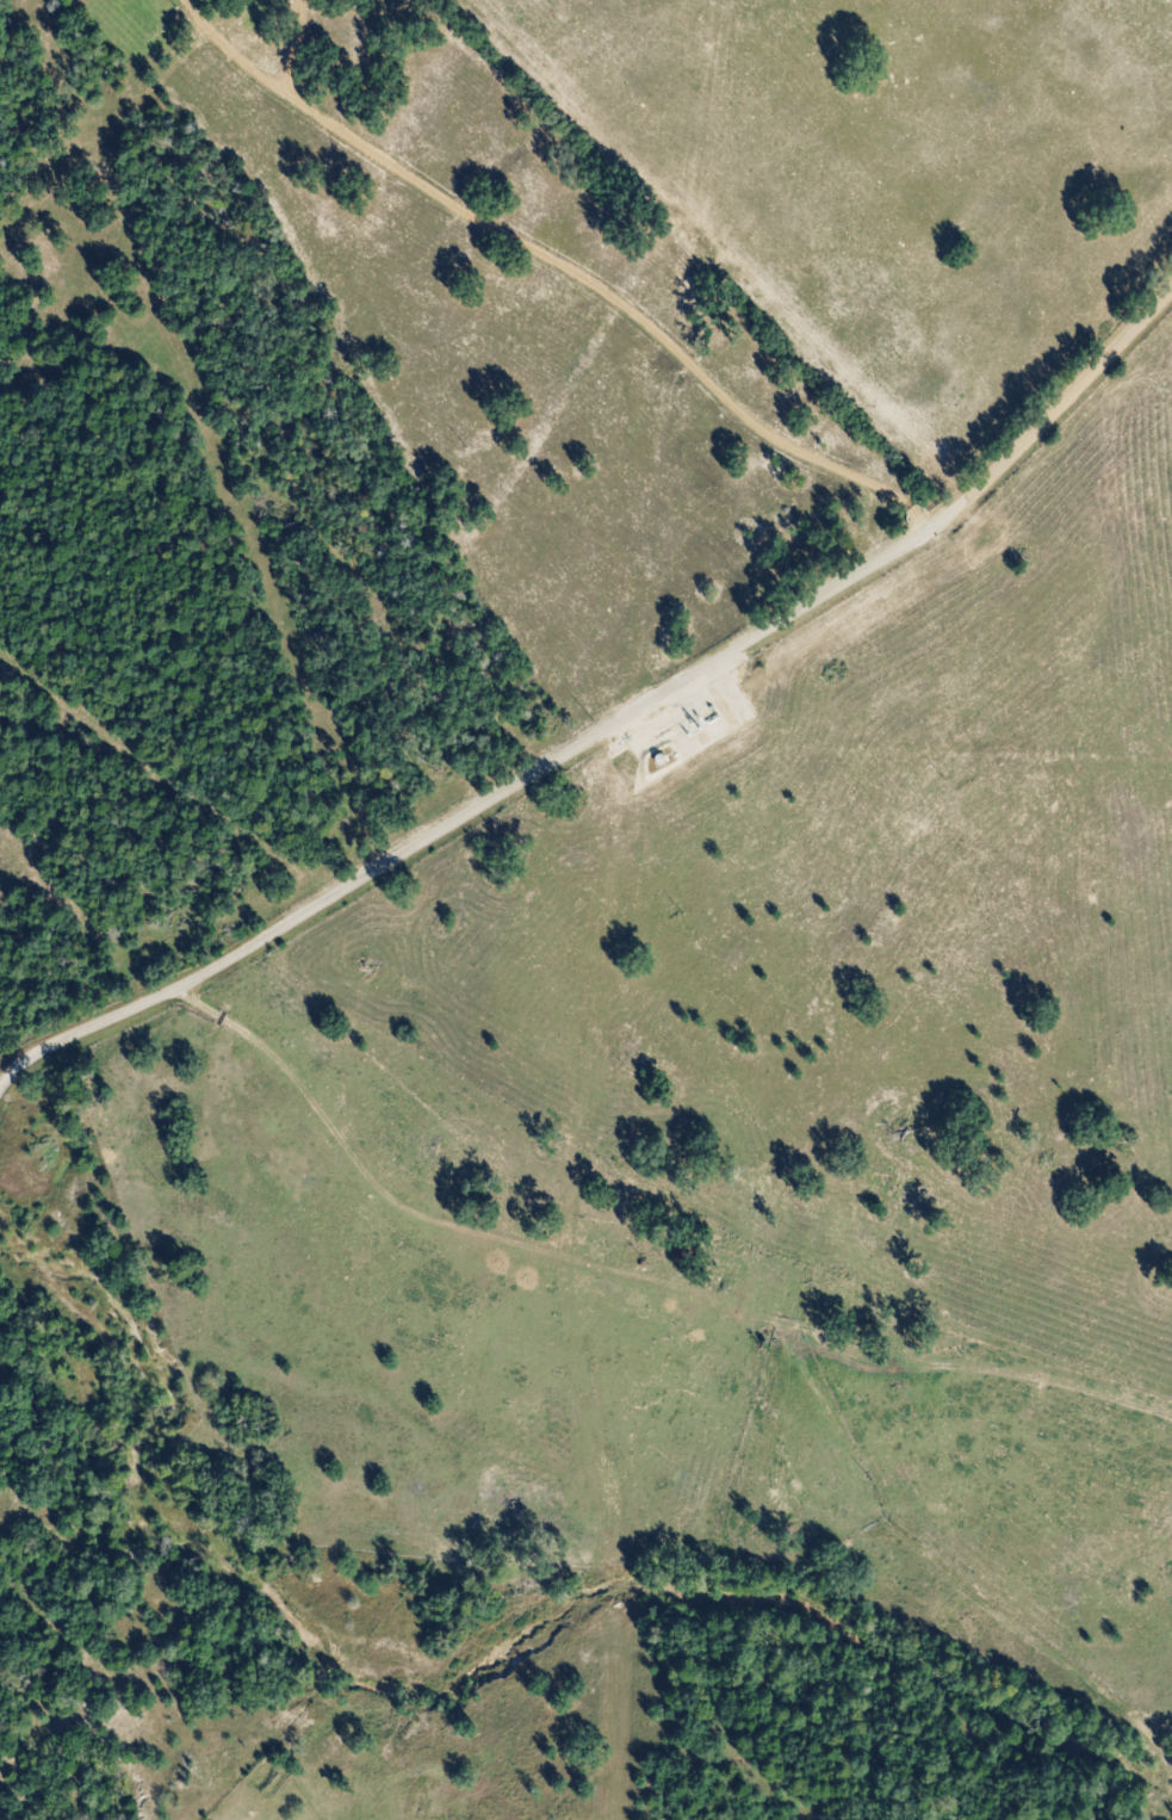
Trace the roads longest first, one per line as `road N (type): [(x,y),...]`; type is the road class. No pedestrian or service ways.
road 1 (residential): [(0,1094),(42,1051),(222,960),(945,514),(1171,285)]

